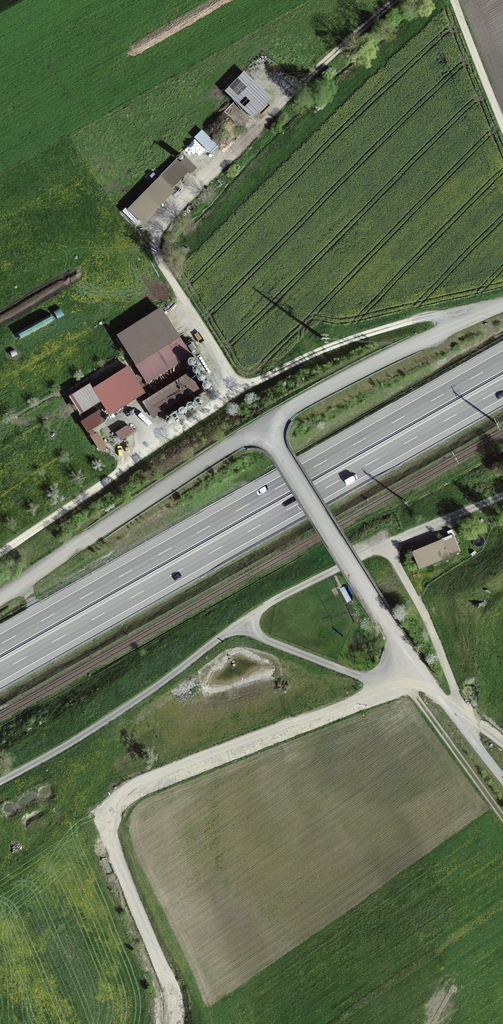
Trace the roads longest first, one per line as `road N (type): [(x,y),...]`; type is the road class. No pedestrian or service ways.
road 1 (motorway): [(502,360),(0,644)]
road 2 (motorway): [(0,672),(502,389)]
road 3 (track): [(243,389),(157,260),(159,234),(307,77),(397,0)]
road 4 (unclassified): [(0,782),(130,704),(265,606),(390,539)]
road 5 (unclassified): [(266,425),(413,665),(461,720)]
road 6 (unclassified): [(0,598),(266,425)]
road 7 (track): [(243,389),(0,554)]
road 8 (track): [(502,298),(397,320),(243,389)]
road 9 (unclassified): [(266,425),(376,362),(502,307)]
road 10 (track): [(399,673),(502,818)]
road 11 (track): [(502,131),(452,0)]

